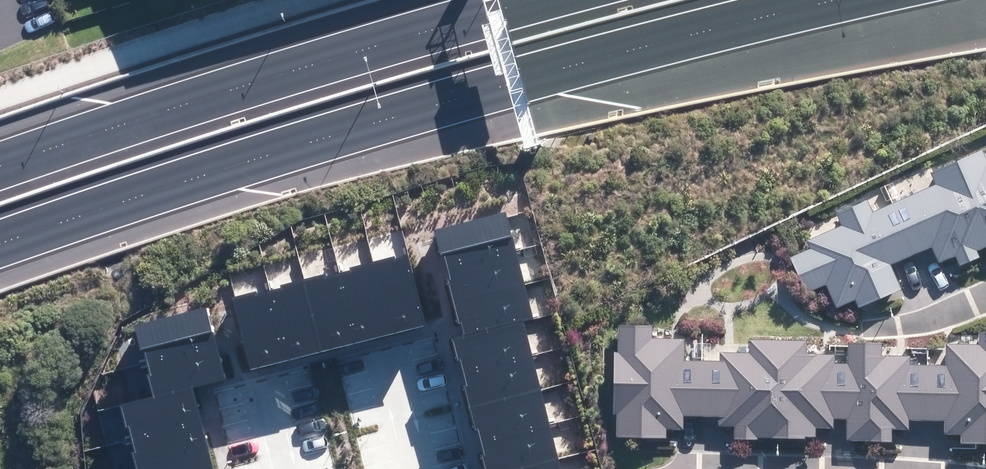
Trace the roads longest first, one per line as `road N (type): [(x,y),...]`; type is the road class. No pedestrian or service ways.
road 1 (motorway): [(827,0),(519,72),(0,247)]
road 2 (motorway): [(0,171),(531,0)]
road 3 (residential): [(664,467),(865,468)]
road 4 (residential): [(866,324),(913,319),(985,292)]

